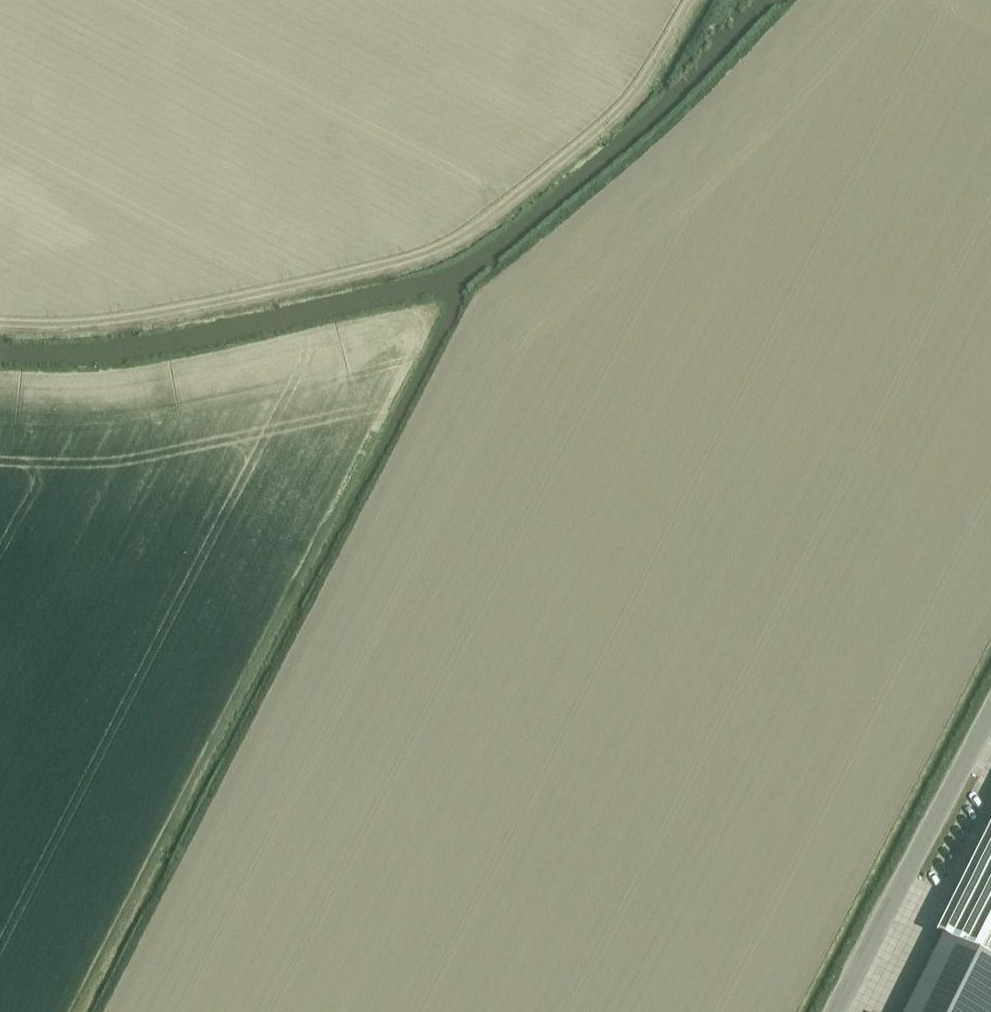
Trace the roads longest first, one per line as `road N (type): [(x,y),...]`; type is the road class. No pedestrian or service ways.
road 1 (tertiary): [(837,1011),(990,716)]

